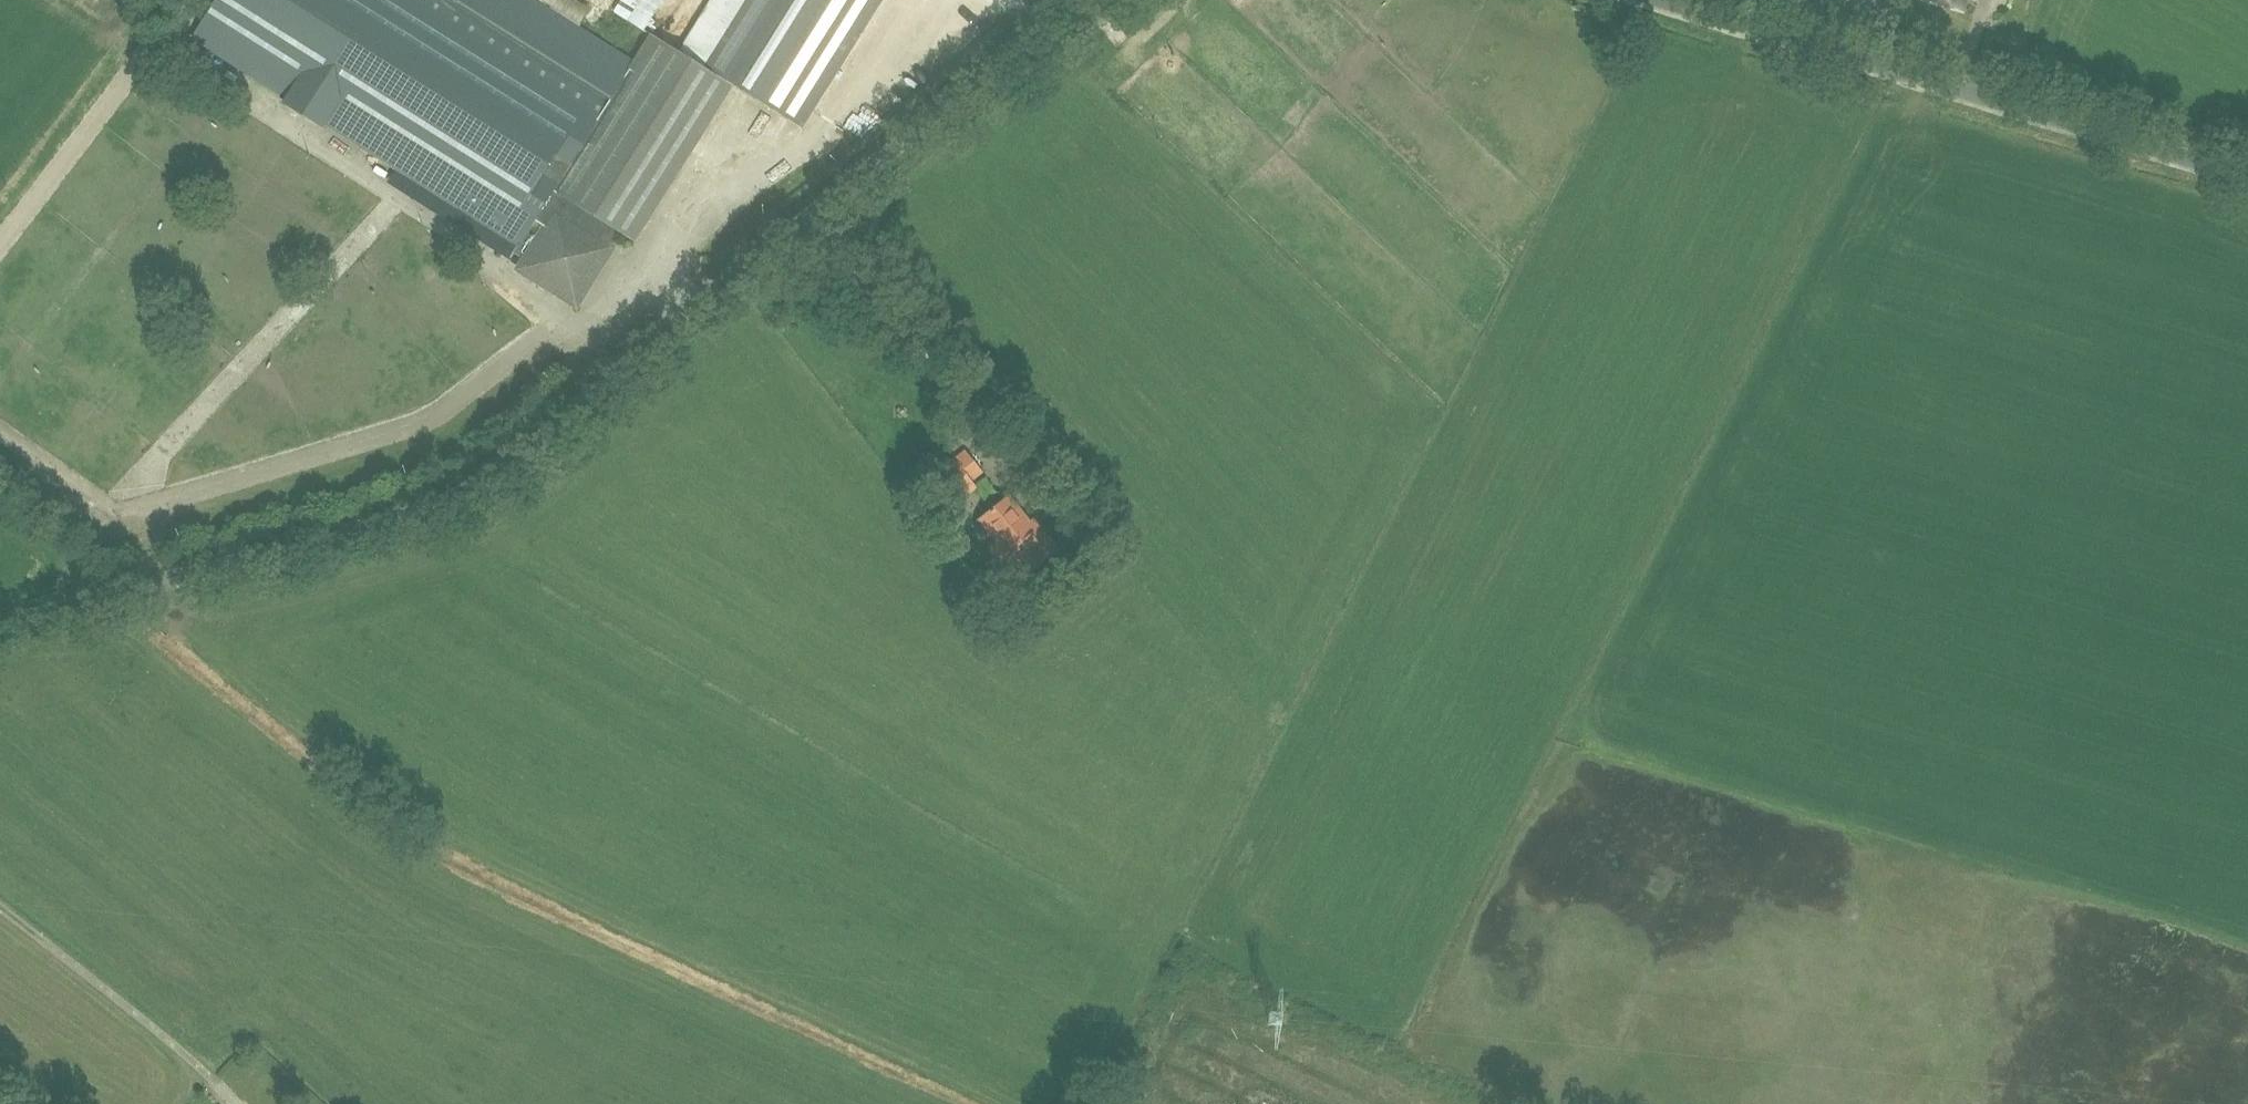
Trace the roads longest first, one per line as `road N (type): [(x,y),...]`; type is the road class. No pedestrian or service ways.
road 1 (unclassified): [(0,625),(377,527),(503,470),(804,231),(1076,0)]
road 2 (unclassified): [(2247,177),(1660,0)]
road 3 (track): [(233,1103),(0,904)]

